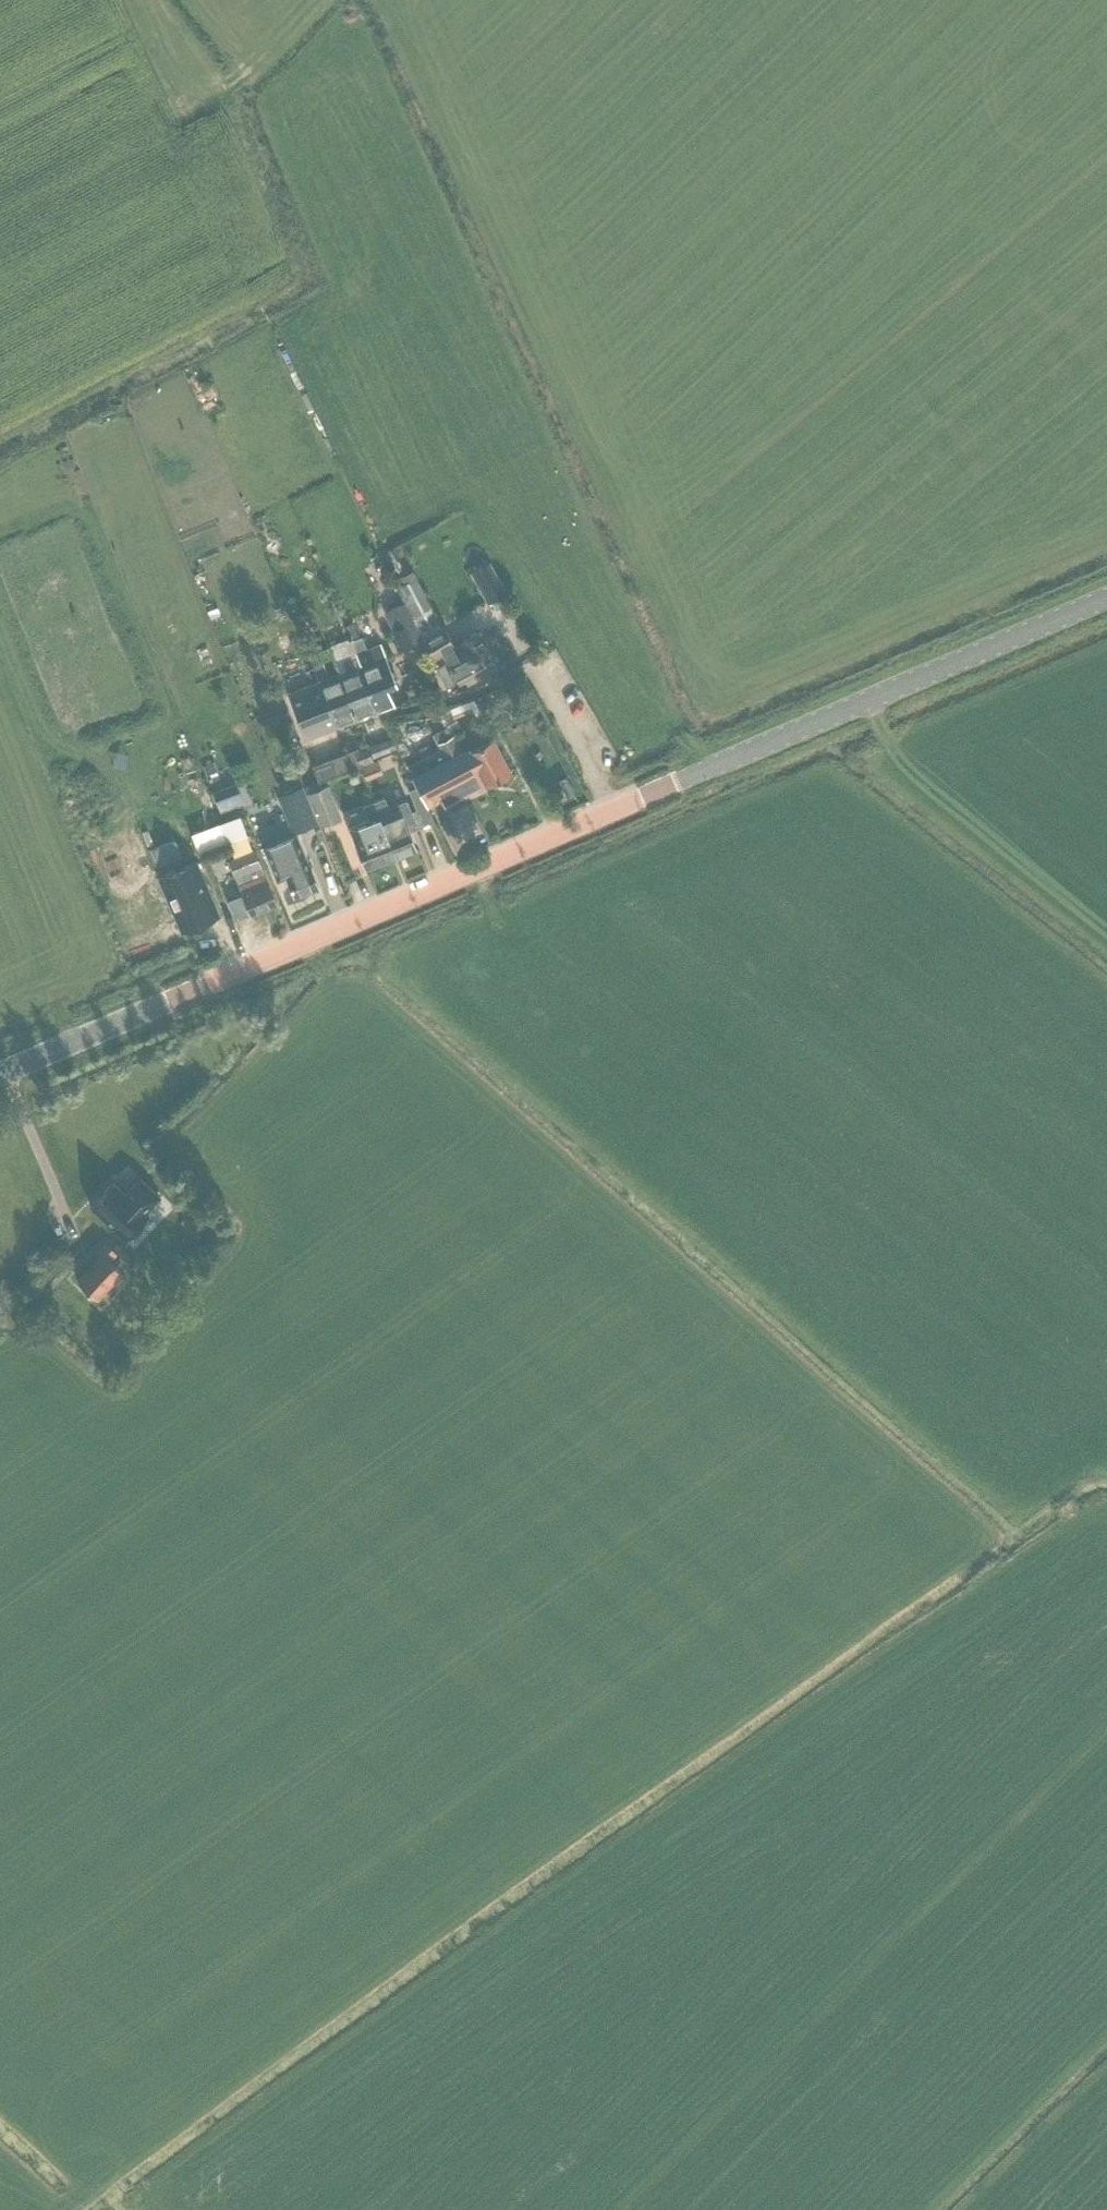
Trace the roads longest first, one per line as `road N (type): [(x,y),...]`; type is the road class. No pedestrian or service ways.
road 1 (tertiary): [(0,1073),(610,810)]
road 2 (tertiary): [(610,810),(1106,598)]
road 3 (residential): [(610,810),(534,668)]

